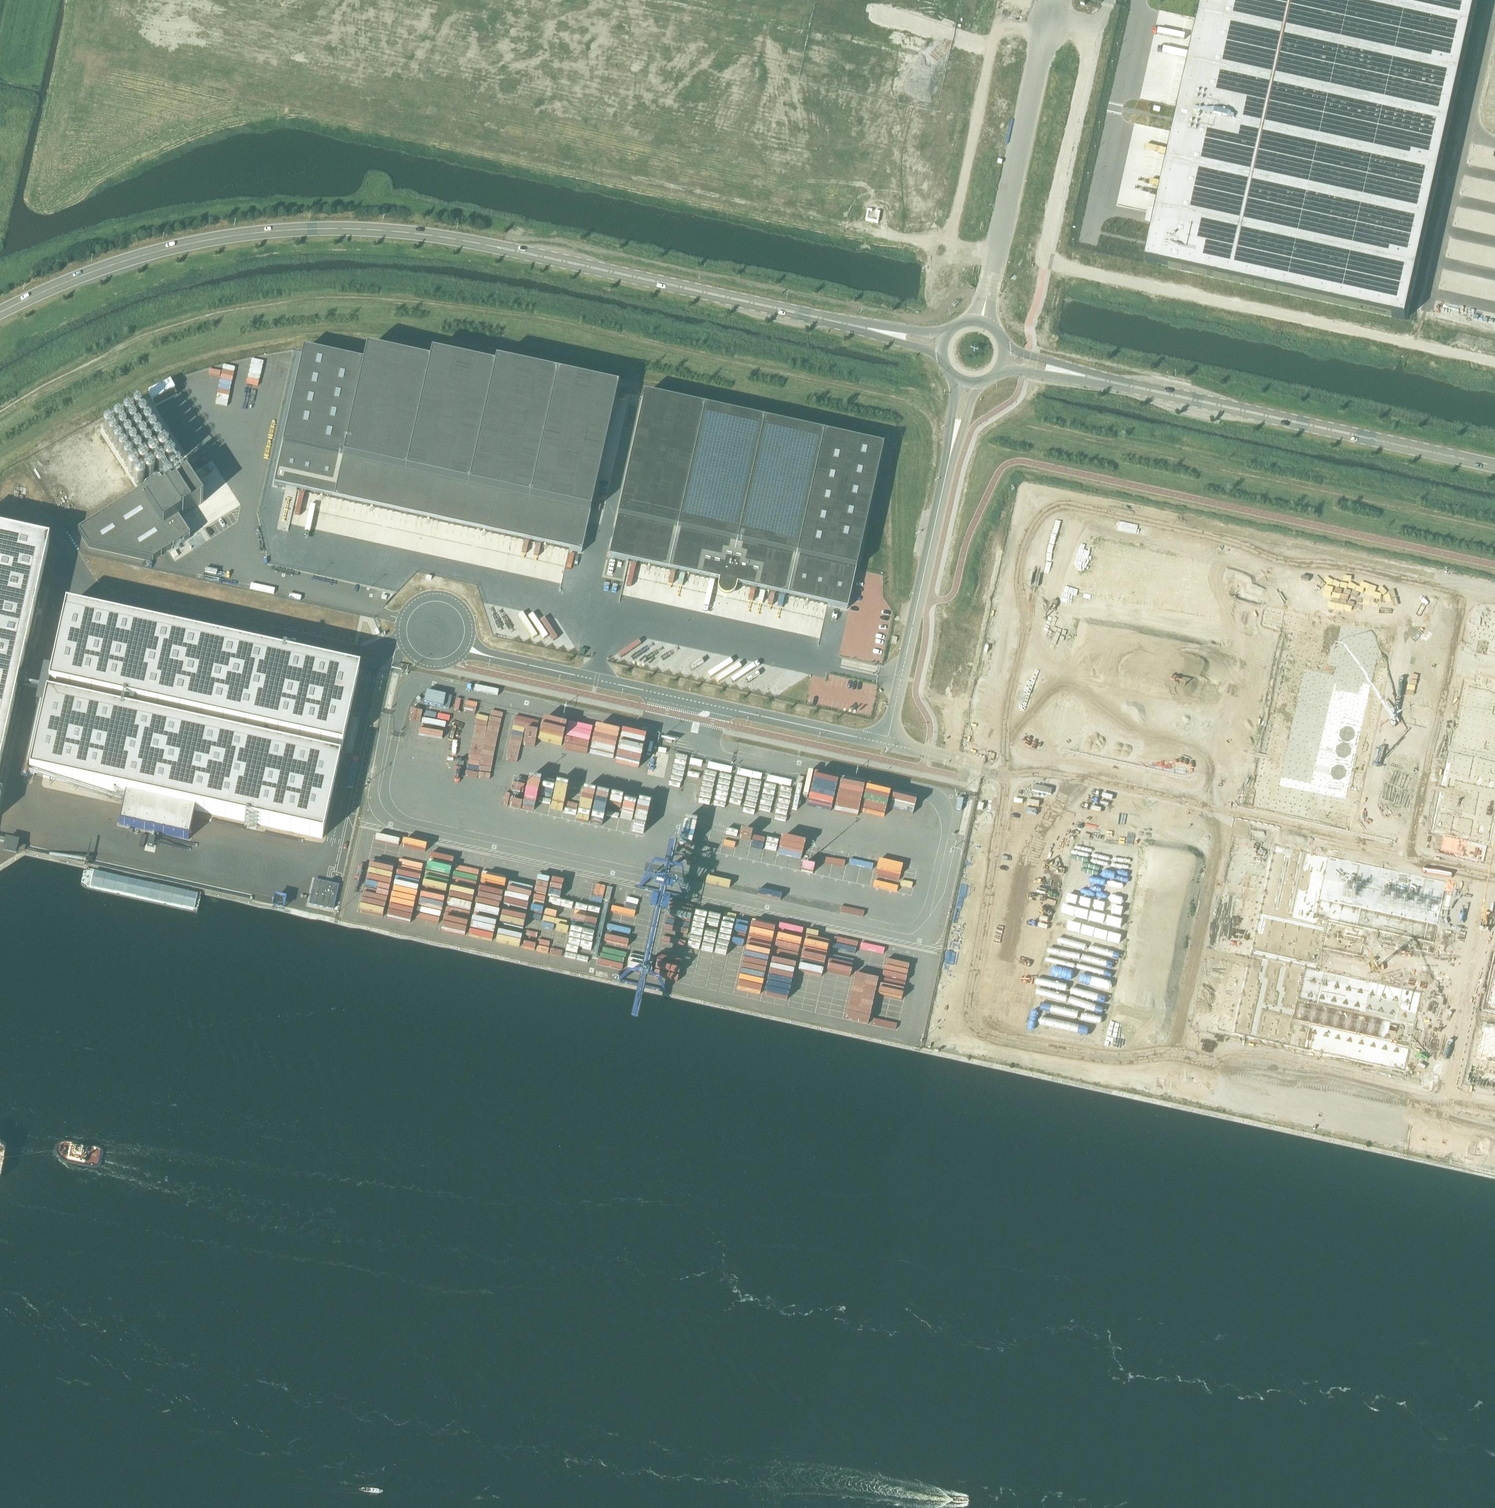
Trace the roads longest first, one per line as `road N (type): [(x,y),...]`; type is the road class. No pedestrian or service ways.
road 1 (primary): [(0,313),(159,250),(333,229),(456,239),(865,327)]
road 2 (unclassified): [(1047,18),(1093,28),(1046,247),(1062,267),(1494,363)]
road 3 (unclassified): [(463,646),(887,745)]
road 4 (primary): [(1494,466),(1087,376)]
road 5 (unclassified): [(955,434),(887,745)]
road 6 (unclassified): [(981,320),(1047,18)]
road 7 (unclassified): [(1047,18),(1003,9),(953,225)]
road 8 (unclassified): [(467,637),(465,616),(446,599),(421,600),(404,619),(404,640),(420,659),(445,661),(463,646)]

